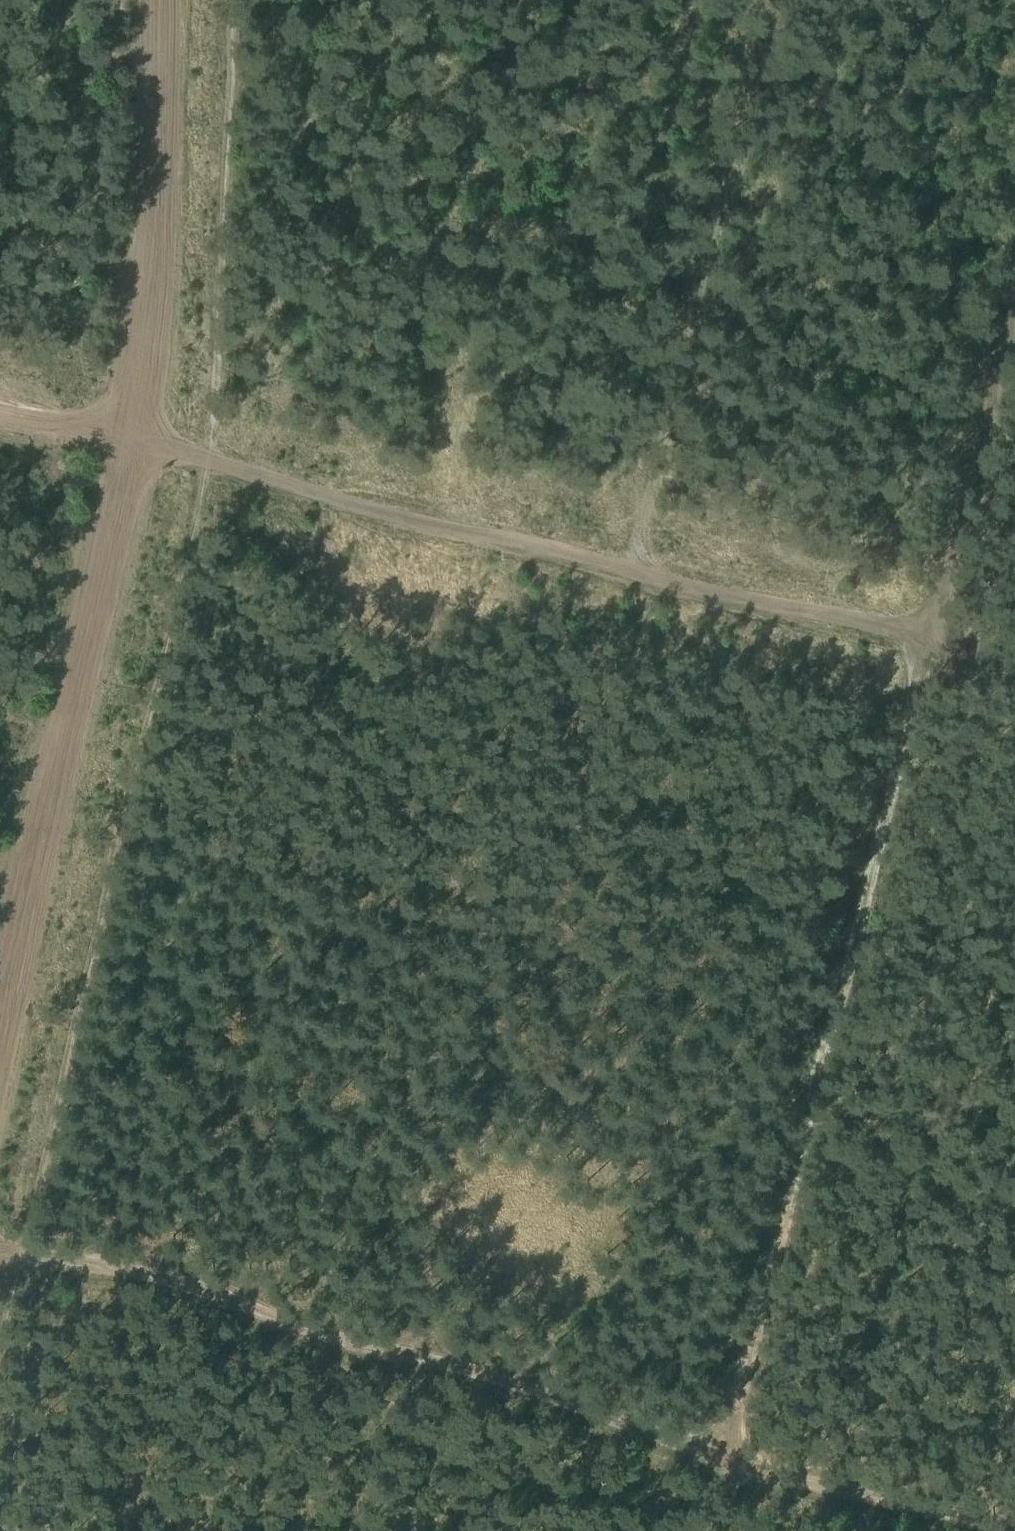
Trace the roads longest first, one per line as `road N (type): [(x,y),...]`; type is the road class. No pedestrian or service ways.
road 1 (track): [(0,1025),(141,448),(162,0)]
road 2 (track): [(0,1256),(127,1272),(338,1347),(423,1358),(950,1530)]
road 3 (track): [(1014,661),(141,448)]
road 4 (track): [(0,415),(141,448)]

